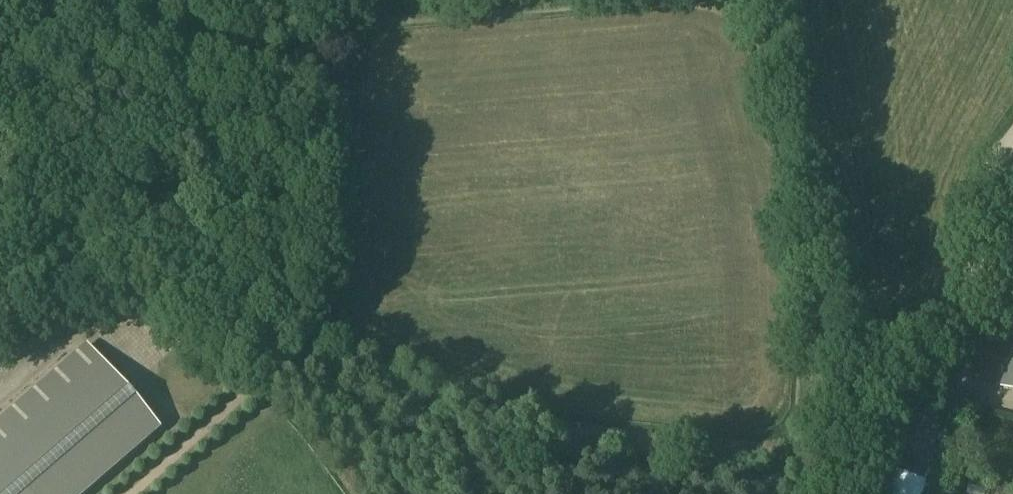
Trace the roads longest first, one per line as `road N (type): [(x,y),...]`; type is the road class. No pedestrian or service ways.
road 1 (track): [(741,0),(789,228),(798,472),(792,493)]
road 2 (track): [(347,90),(326,314),(128,493)]
road 3 (track): [(601,0),(385,20),(361,35),(347,90),(256,73)]
road 4 (track): [(969,384),(961,317),(977,209),(1012,138)]
road 5 (track): [(1012,404),(969,384),(956,395),(928,482),(899,475)]

